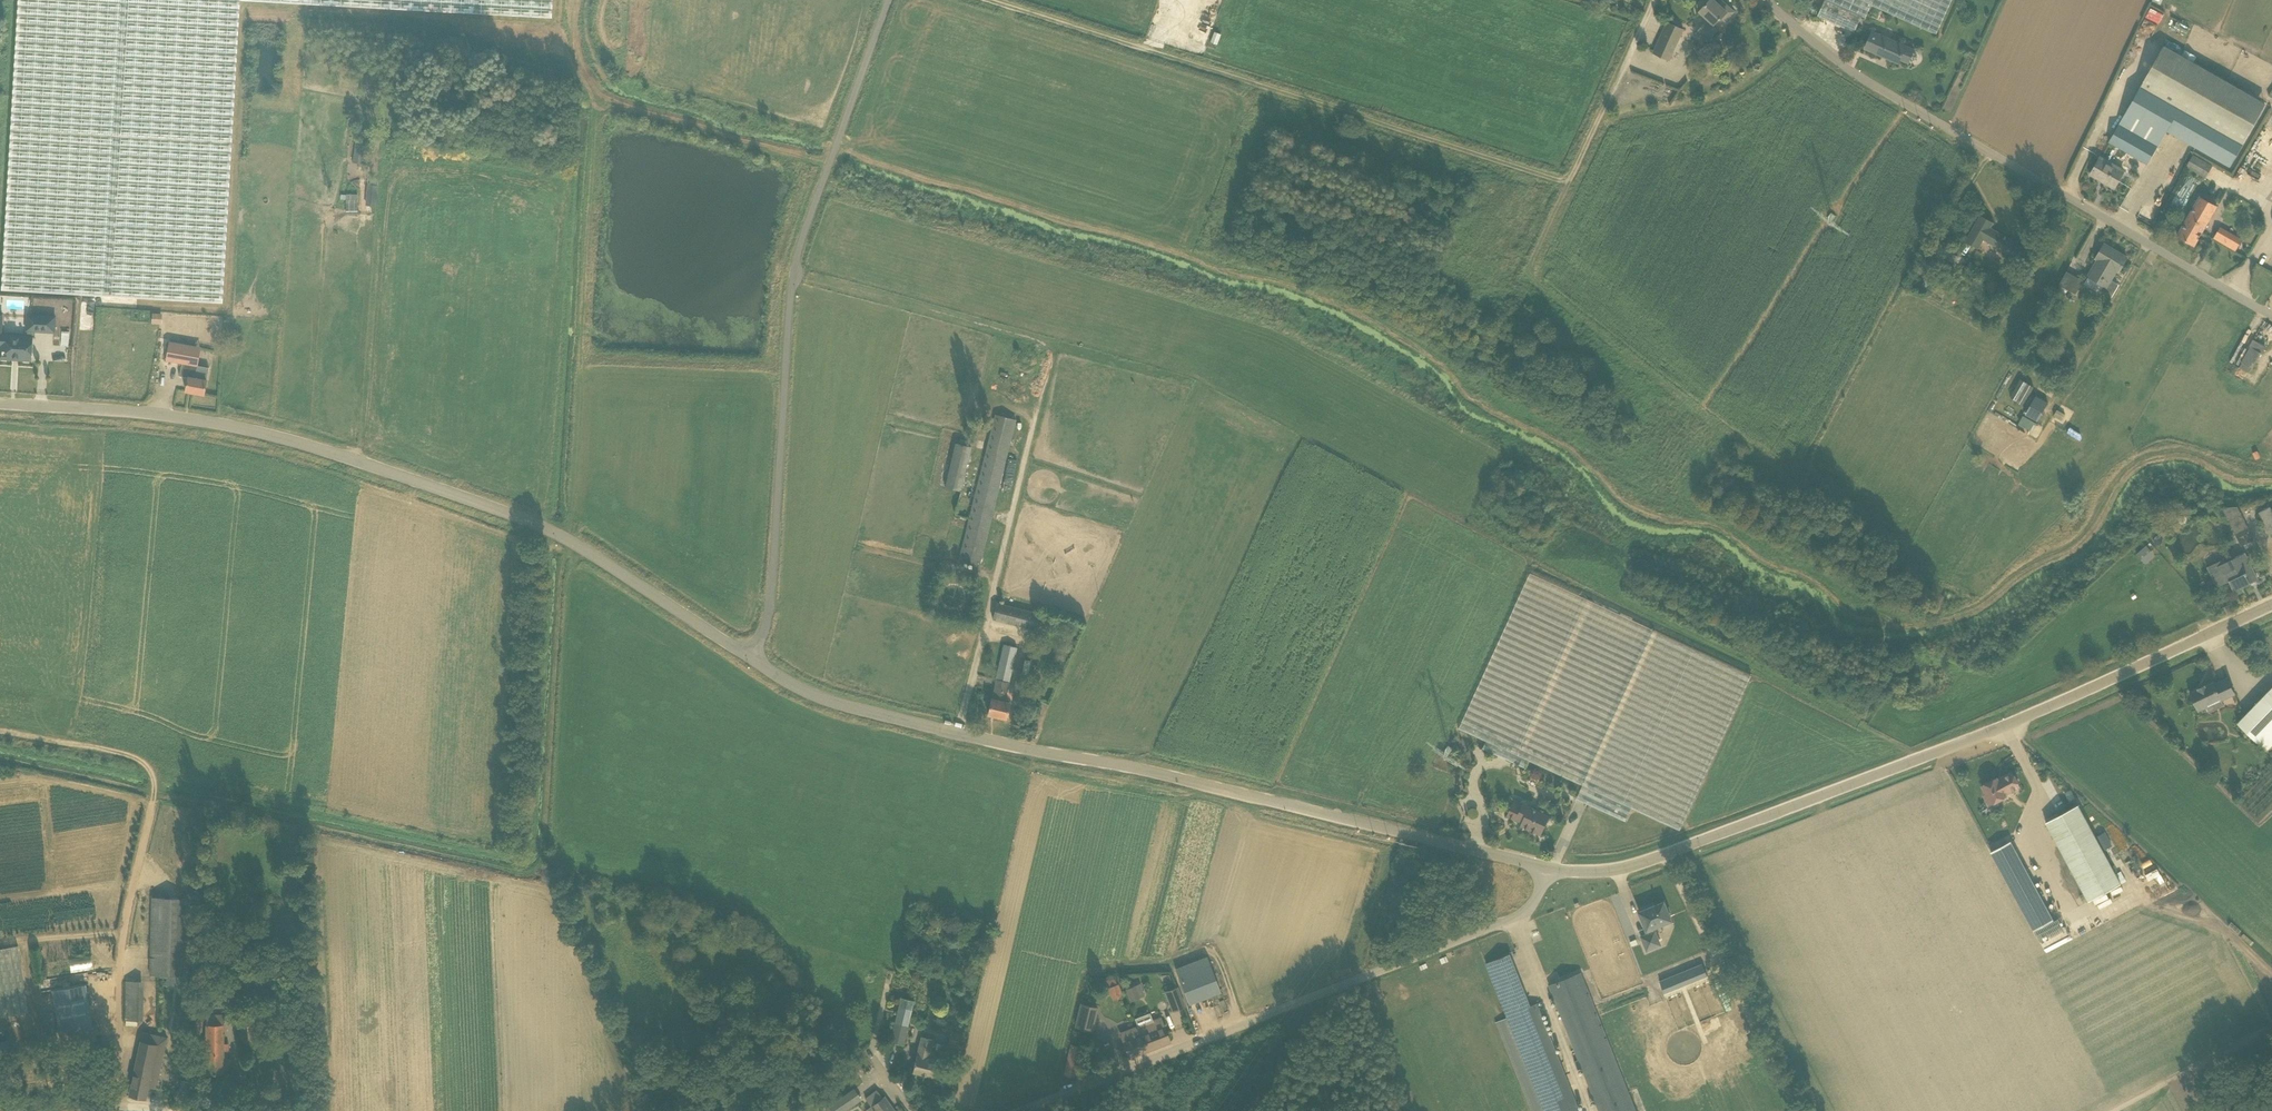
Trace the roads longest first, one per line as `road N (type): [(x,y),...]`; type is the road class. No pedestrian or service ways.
road 1 (unclassified): [(1546,868),(848,707),(747,657)]
road 2 (unclassified): [(747,657),(585,550),(465,498),(232,426),(0,404)]
road 3 (unclassified): [(1546,868),(1617,871),(1665,855),(2043,707),(2271,606)]
road 4 (unclassified): [(747,657),(770,612),(792,271),(888,0)]
road 5 (track): [(957,734),(1050,350),(792,271)]
road 6 (track): [(1569,184),(985,0)]
road 7 (unclassified): [(2271,315),(1867,81),(1767,0)]
road 8 (unclassified): [(1024,1110),(1518,917),(1536,900),(1546,868)]
road 9 (track): [(1856,723),(1477,519)]
road 10 (track): [(1665,855),(1799,1110)]
road 11 (unclassified): [(119,1104),(119,977),(139,861)]
road 12 (track): [(1569,184),(1655,0)]
road 13 (track): [(2118,1110),(2271,1020)]
road 14 (track): [(153,776),(138,760),(112,752),(0,731)]

